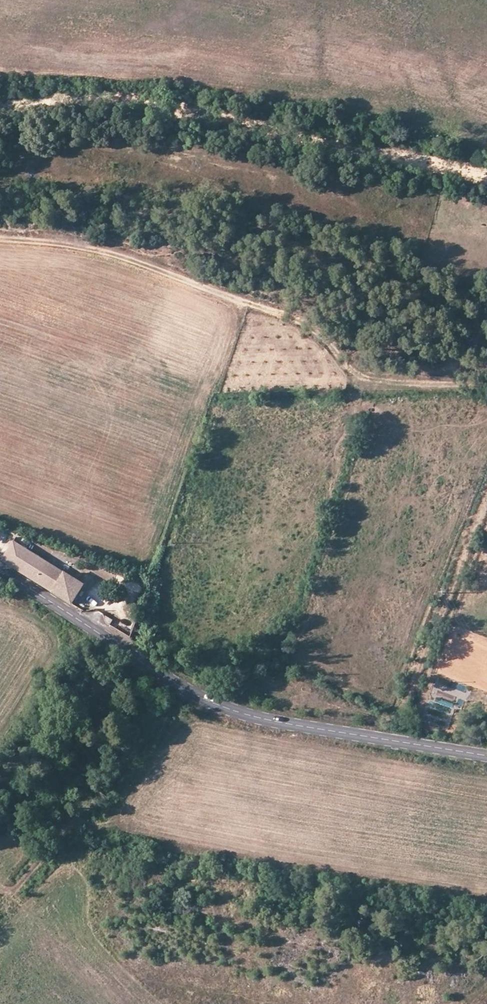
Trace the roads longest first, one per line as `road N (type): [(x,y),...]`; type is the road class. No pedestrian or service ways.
road 1 (tertiary): [(0,570),(201,697),(257,717),(486,756)]
road 2 (track): [(486,380),(461,387),(356,372),(261,309),(163,270),(0,236)]

